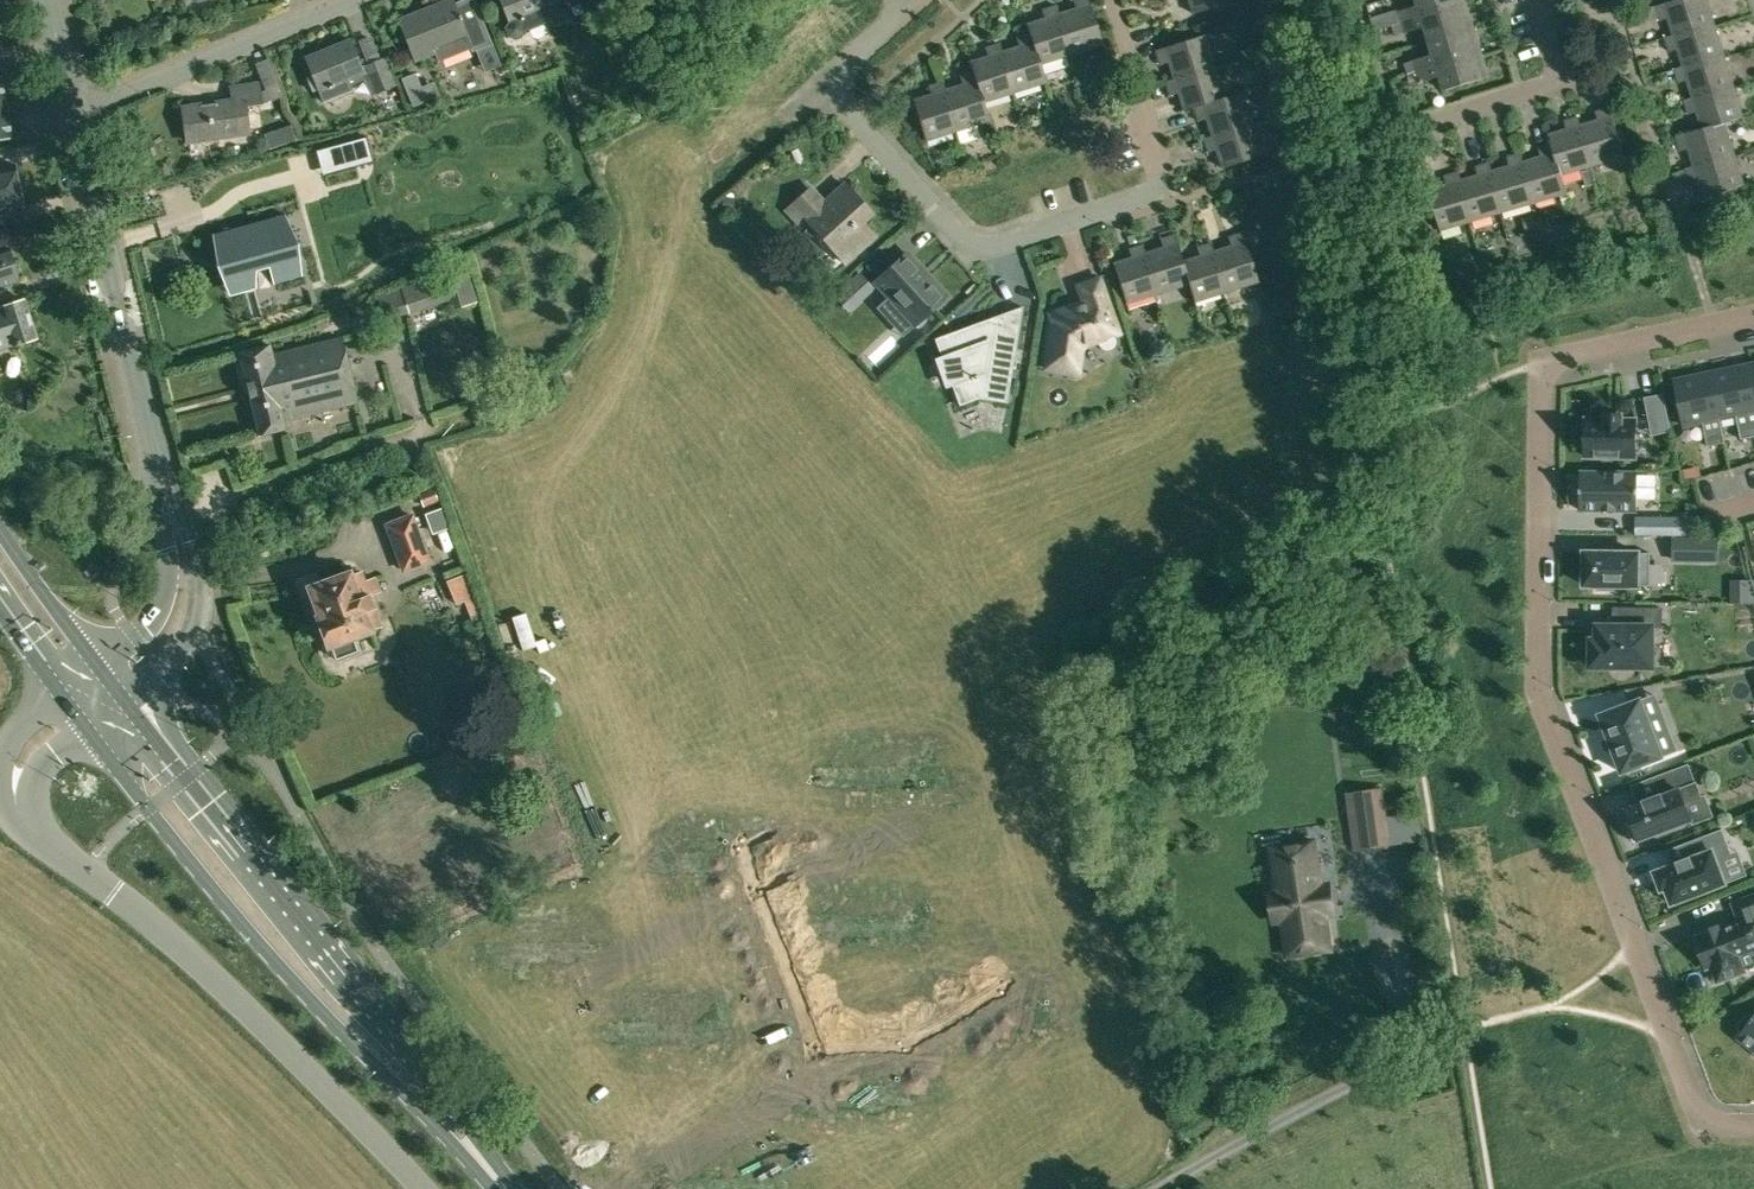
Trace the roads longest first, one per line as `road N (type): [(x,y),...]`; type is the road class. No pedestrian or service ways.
road 1 (residential): [(1753,1122),(1703,1121),(1537,692),(1542,383),(1570,355),(1753,316)]
road 2 (residential): [(818,88),(659,228),(627,360),(811,807)]
road 3 (primary): [(517,1188),(125,699)]
road 4 (residential): [(818,88),(959,235),(980,246),(1023,237),(1161,189),(1106,0)]
road 5 (primary): [(87,728),(267,949),(491,1188)]
road 6 (unclassified): [(24,824),(184,949),(419,1188)]
road 7 (tertiary): [(164,487),(68,108)]
road 8 (residential): [(811,807),(520,957)]
road 9 (residential): [(68,108),(350,0)]
road 10 (residential): [(1402,128),(1564,81),(1539,0)]
road 11 (tertiary): [(125,699),(176,658),(197,614),(199,571),(164,487)]
road 12 (tertiary): [(164,487),(170,574),(164,603),(97,664)]
road 13 (primary): [(97,664),(0,530)]
road 14 (unclassified): [(59,692),(11,735),(1,760),(10,805),(24,824)]
road 15 (residential): [(811,807),(935,747)]
road 16 (residential): [(818,88),(907,0)]
road 17 (unclassified): [(24,824),(30,779),(87,728)]

